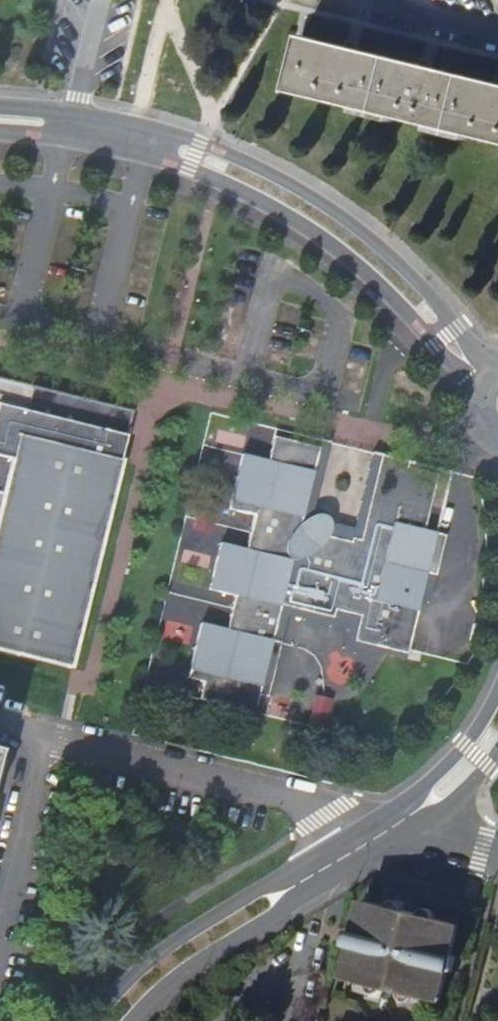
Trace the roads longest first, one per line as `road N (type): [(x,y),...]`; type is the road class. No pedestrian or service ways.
road 1 (residential): [(0,133),(142,155),(273,207),(380,286),(474,404)]
road 2 (residential): [(497,365),(384,251),(296,189),(200,145),(73,115)]
road 3 (residential): [(36,735),(296,799),(339,820),(362,846)]
road 4 (residential): [(362,846),(262,887),(187,932),(93,1020)]
road 5 (residential): [(134,1020),(362,846)]
road 6 (residential): [(0,886),(36,735)]
road 7 (residential): [(378,9),(497,39)]

